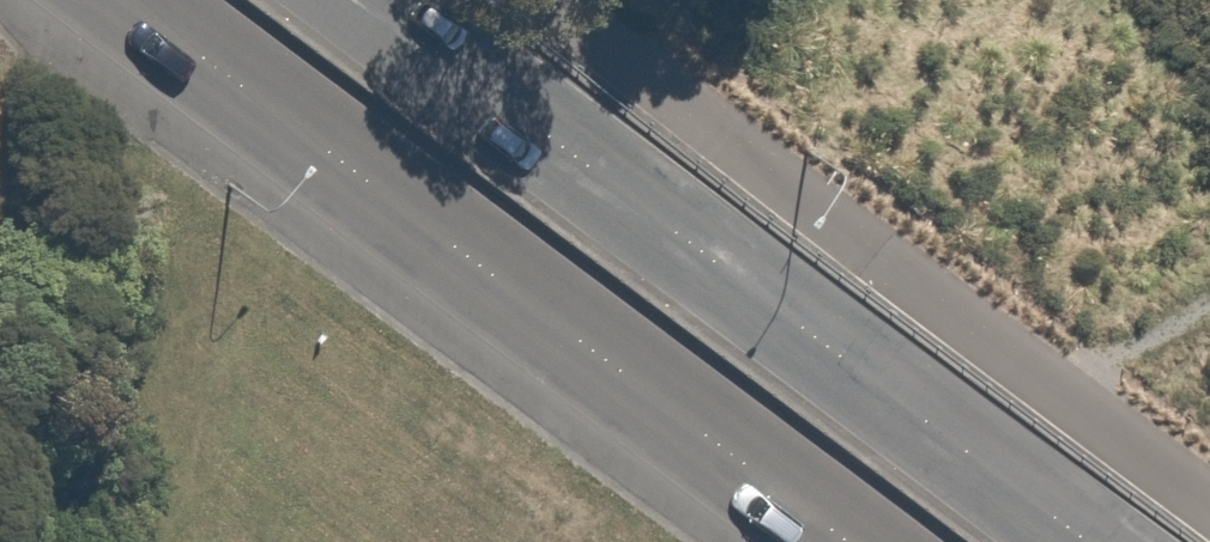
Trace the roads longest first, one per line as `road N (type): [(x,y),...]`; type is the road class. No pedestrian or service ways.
road 1 (secondary): [(369,0),(1090,541)]
road 2 (secondary): [(847,541),(128,0)]

